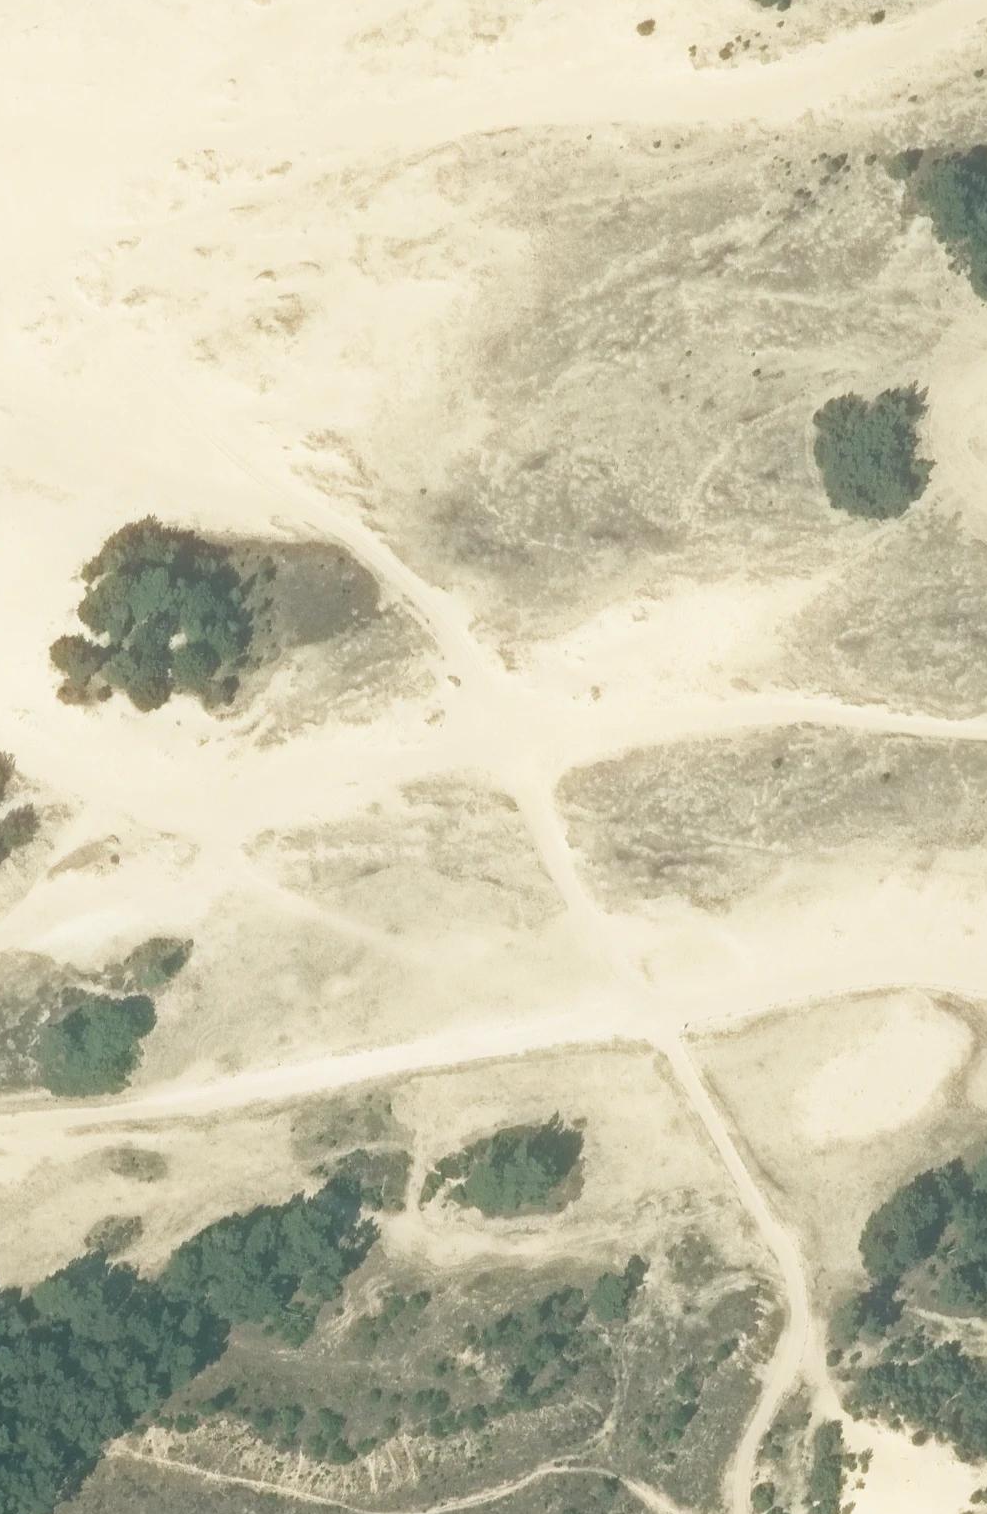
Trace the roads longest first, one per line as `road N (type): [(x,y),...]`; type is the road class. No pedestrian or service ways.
road 1 (track): [(0,237),(157,369),(363,520),(494,690),(606,954),(797,1262),(805,1319),(799,1355),(744,1453),(740,1513)]
road 2 (track): [(986,997),(891,980),(661,1033),(387,1067),(160,1114),(0,1110)]

